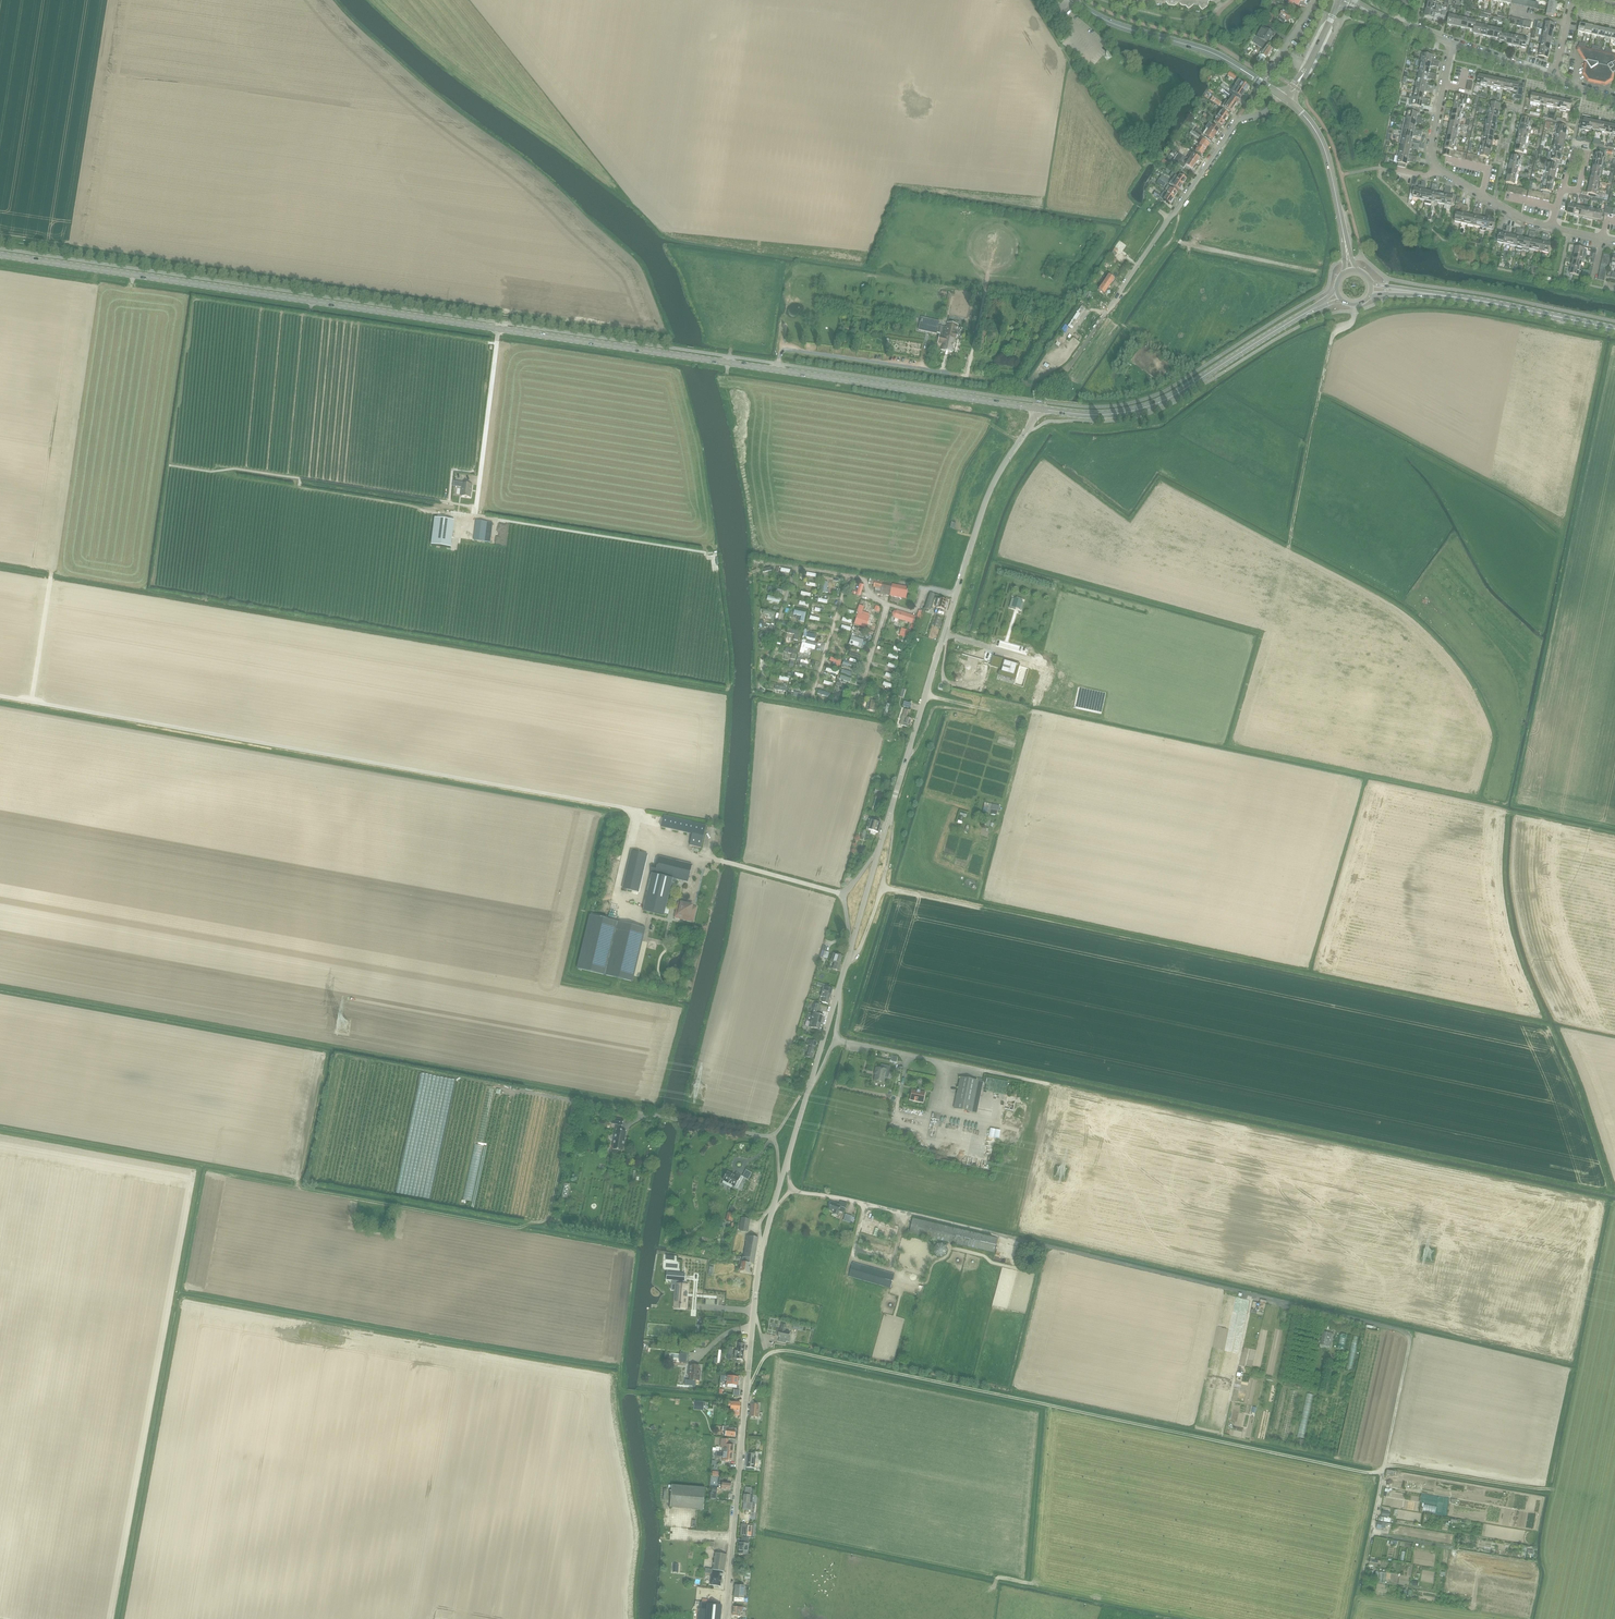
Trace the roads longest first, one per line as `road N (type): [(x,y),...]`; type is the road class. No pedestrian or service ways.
road 1 (primary): [(1037,408),(0,255)]
road 2 (track): [(1535,1488),(1393,1465),(1373,1473),(803,1353),(769,1353),(746,1387)]
road 3 (unclassified): [(787,1160),(983,509),(1037,408)]
road 4 (track): [(0,697),(636,811),(643,839)]
road 5 (track): [(1359,1590),(1409,1342),(1404,1331),(1033,1243)]
road 6 (track): [(238,1177),(516,1228),(550,1216),(574,1100),(595,1103)]
road 7 (residential): [(726,1618),(756,1293)]
road 8 (primary): [(1037,408),(1090,415),(1154,405),(1310,311)]
road 9 (residential): [(1113,303),(1238,119),(1266,113),(1282,96)]
road 10 (track): [(1289,543),(1333,336),(1354,321),(1354,305)]
road 11 (tertiary): [(1282,96),(1205,50),(1118,26),(1071,0)]
road 12 (primary): [(1614,329),(1420,293)]
road 13 (tertiary): [(1347,251),(1324,151),(1290,103)]
road 14 (track): [(968,376),(995,248)]
road 15 (residential): [(1452,44),(1430,145),(1437,170)]
road 16 (residential): [(1437,170),(1551,227)]

